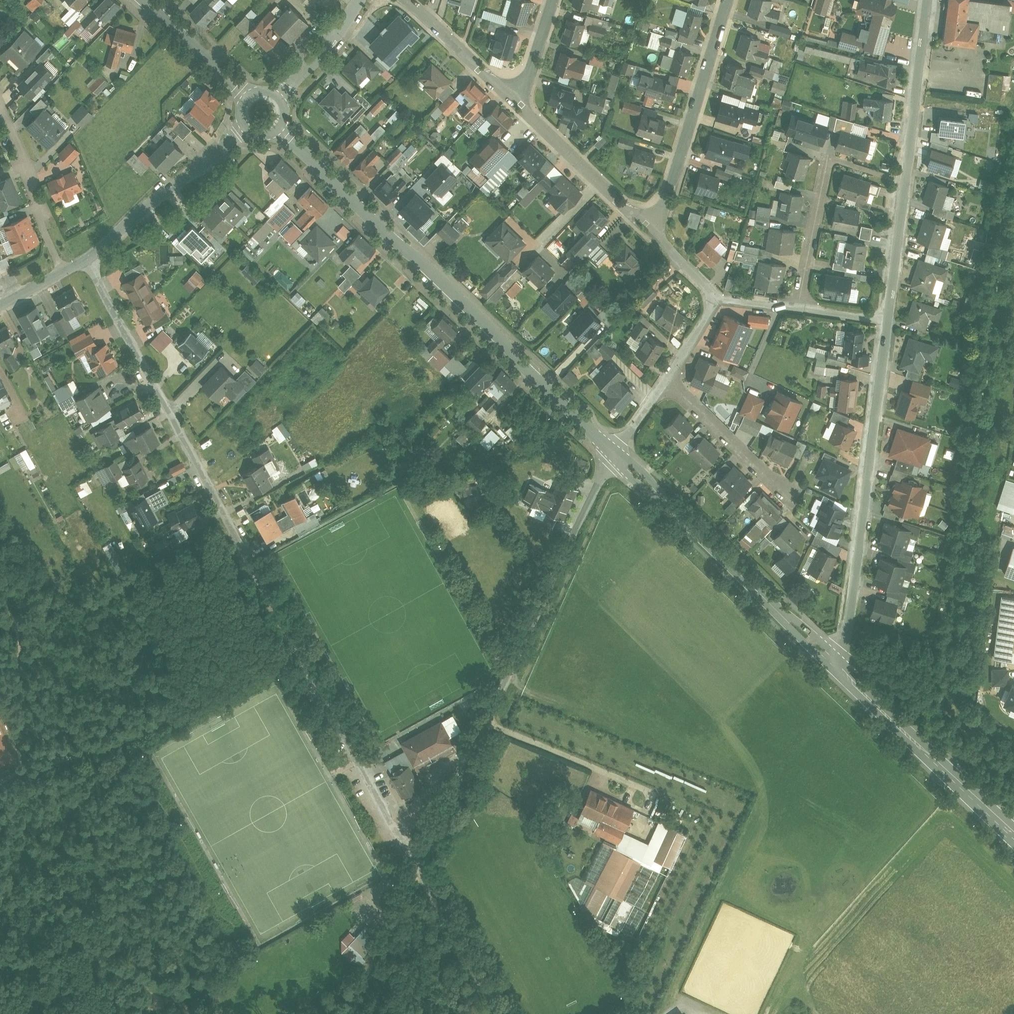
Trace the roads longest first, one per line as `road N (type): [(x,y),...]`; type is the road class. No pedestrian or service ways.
road 1 (unclassified): [(419,866),(85,260)]
road 2 (secondary): [(279,130),(613,452)]
road 3 (residential): [(613,452),(419,866)]
road 4 (residential): [(831,660),(849,621),(887,319)]
road 5 (residential): [(887,319),(929,0)]
road 6 (secondary): [(613,452),(831,660)]
road 7 (secondary): [(831,660),(1013,833)]
road 8 (residential): [(645,224),(667,198),(728,0)]
road 9 (residential): [(517,105),(645,224)]
road 10 (unclassified): [(497,1013),(419,866)]
road 11 (residential): [(785,490),(667,379)]
road 12 (residential): [(403,0),(517,105)]
road 13 (residential): [(827,156),(800,307)]
road 14 (unclassified): [(85,260),(200,168)]
road 15 (secondary): [(146,0),(243,98)]
road 16 (residential): [(0,111),(47,237)]
road 17 (residential): [(357,0),(321,55),(279,96)]

